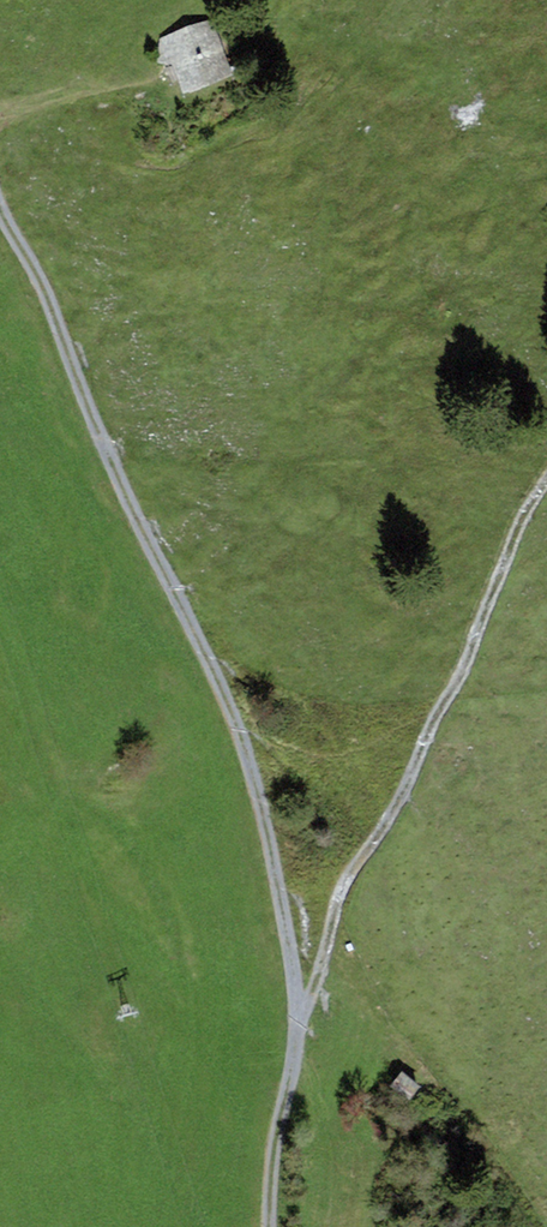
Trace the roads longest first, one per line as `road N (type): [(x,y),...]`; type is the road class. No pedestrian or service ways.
road 1 (track): [(266,1226),(271,1147),(294,1031),(293,983),(246,761),(0,213)]
road 2 (track): [(294,1031),(335,898),(402,789),(460,672),(527,501),(546,473)]

